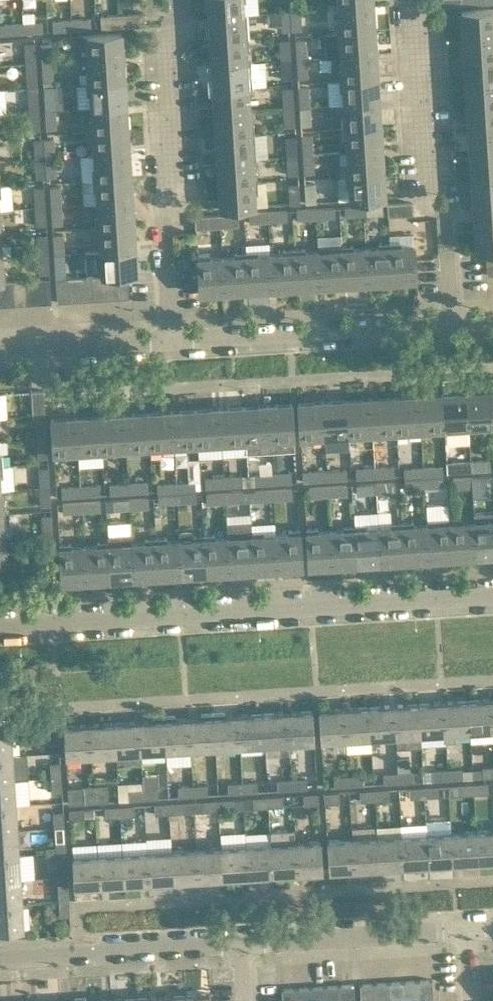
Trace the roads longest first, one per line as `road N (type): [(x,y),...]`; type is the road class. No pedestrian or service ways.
road 1 (residential): [(0,627),(492,594)]
road 2 (residential): [(172,337),(169,41),(183,25),(181,0)]
road 3 (residential): [(172,337),(454,324)]
road 4 (residential): [(449,244),(447,209),(426,204),(405,0)]
road 5 (residential): [(0,960),(240,947)]
road 6 (residential): [(240,947),(464,933)]
road 7 (residential): [(0,346),(172,337)]

